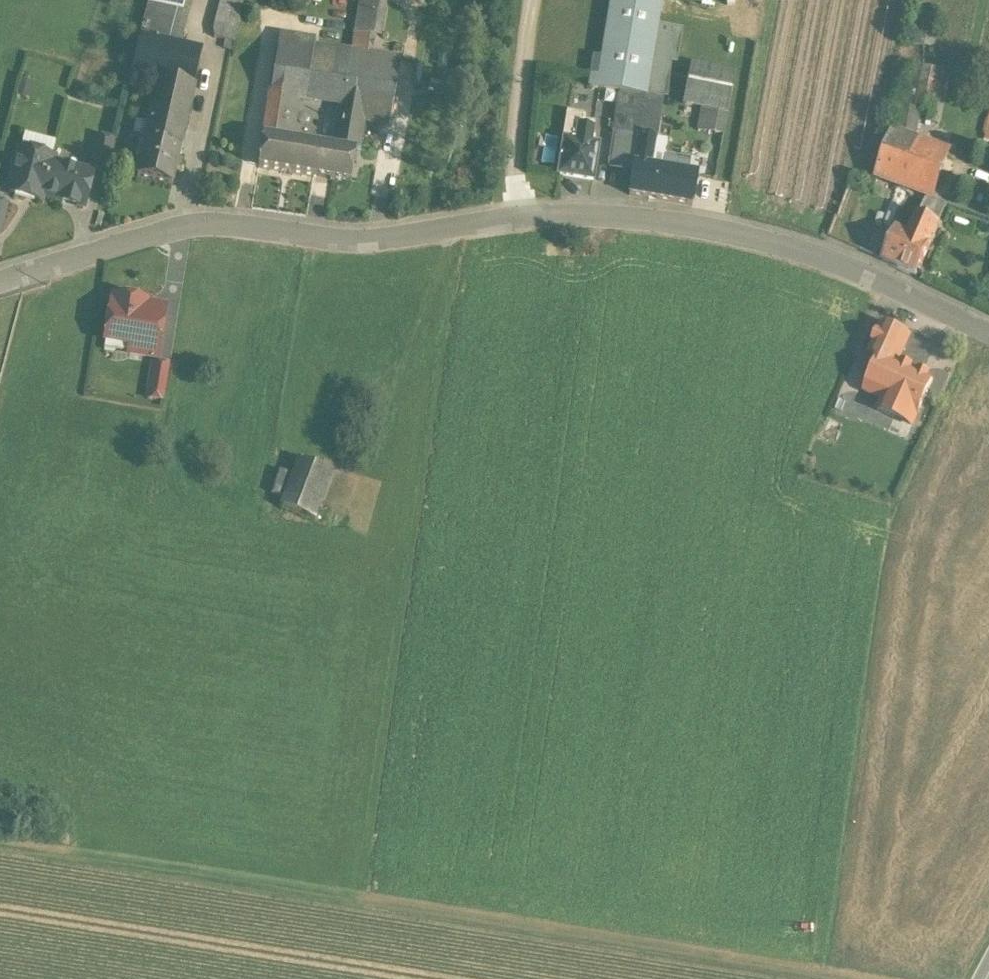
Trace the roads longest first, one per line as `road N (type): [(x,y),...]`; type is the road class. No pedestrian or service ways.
road 1 (residential): [(988,334),(823,261),(700,231),(604,219),(523,221),(376,245),(182,229),(0,285)]
road 2 (track): [(805,978),(0,852)]

